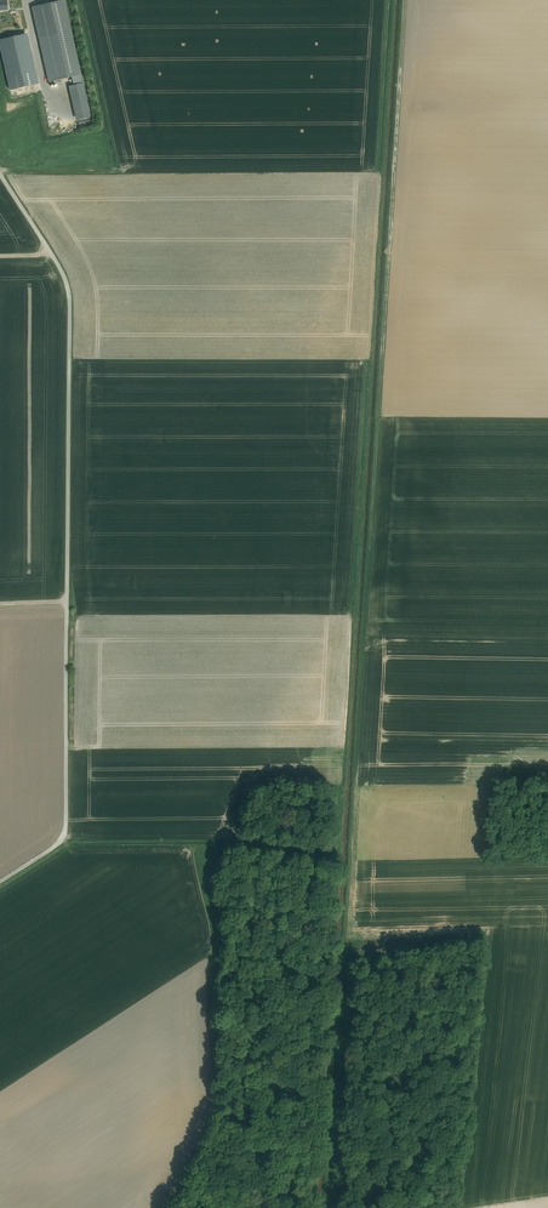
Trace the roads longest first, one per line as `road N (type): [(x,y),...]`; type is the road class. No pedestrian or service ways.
road 1 (track): [(0,879),(52,846),(67,821),(71,302),(59,262),(0,169)]

